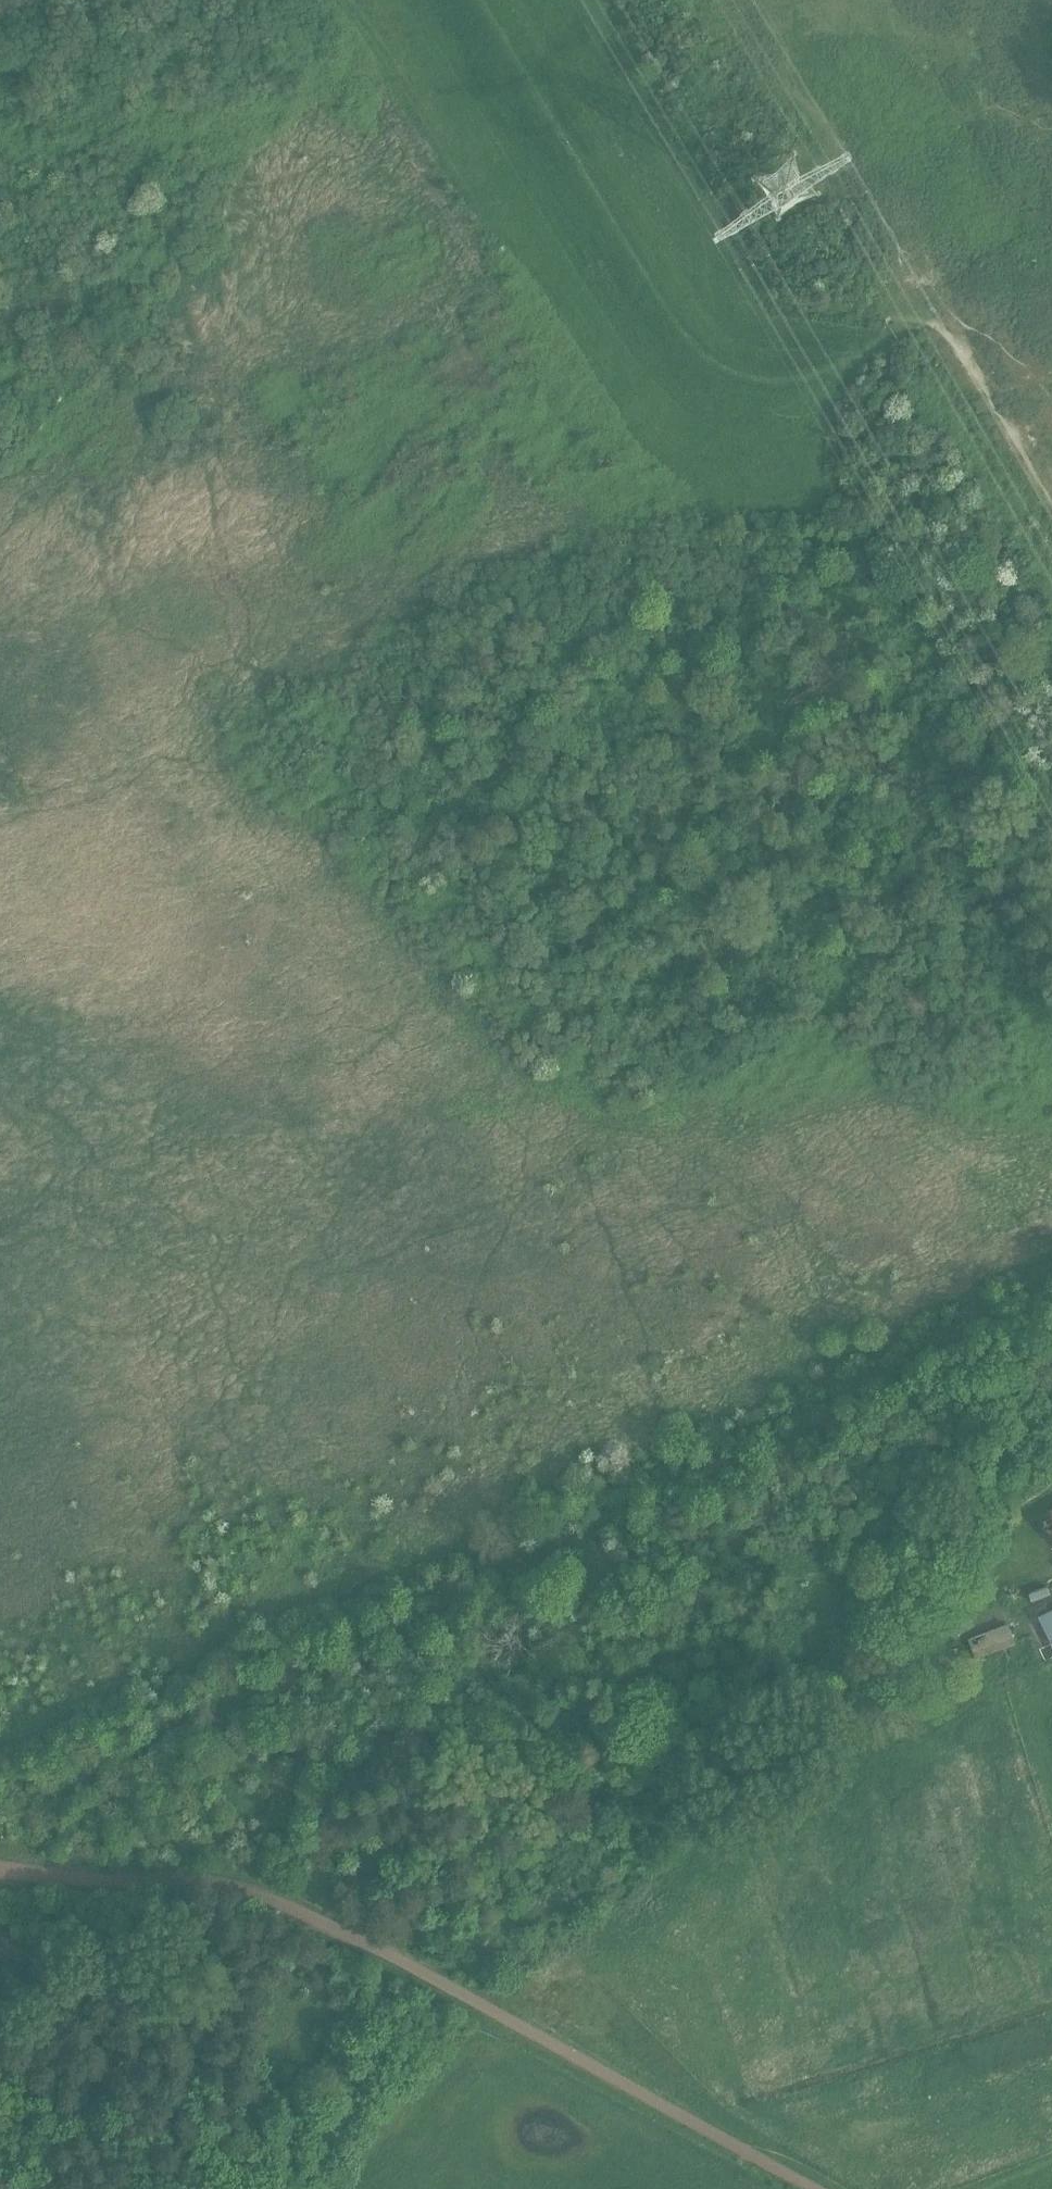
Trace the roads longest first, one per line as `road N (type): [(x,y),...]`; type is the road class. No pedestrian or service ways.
road 1 (track): [(475,0),(676,335),(723,373),(784,386),(833,369),(906,323),(935,323),(957,340),(1051,515)]

